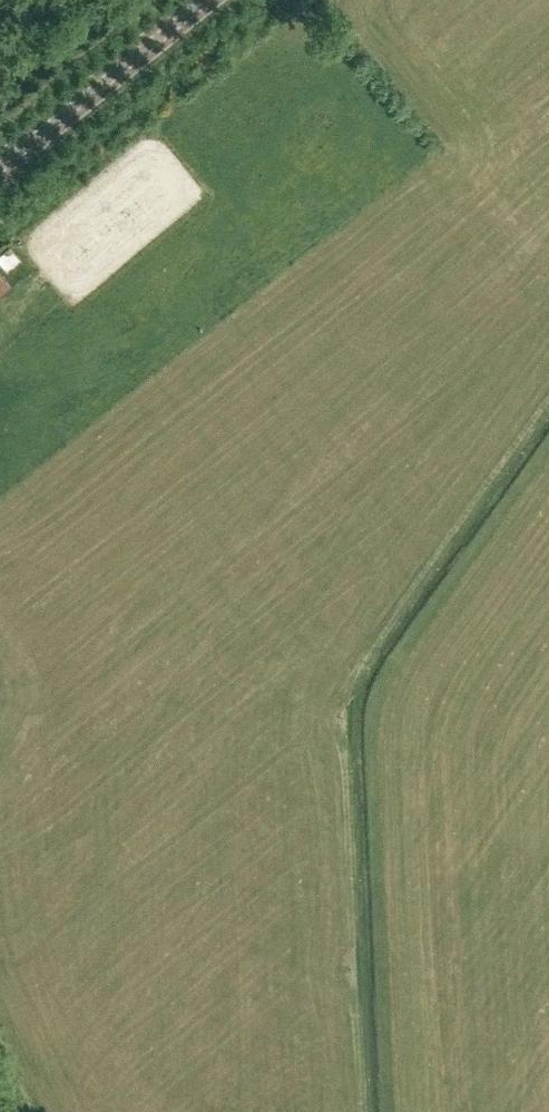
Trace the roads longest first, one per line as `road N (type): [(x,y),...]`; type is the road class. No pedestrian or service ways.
road 1 (tertiary): [(0,168),(206,0)]

